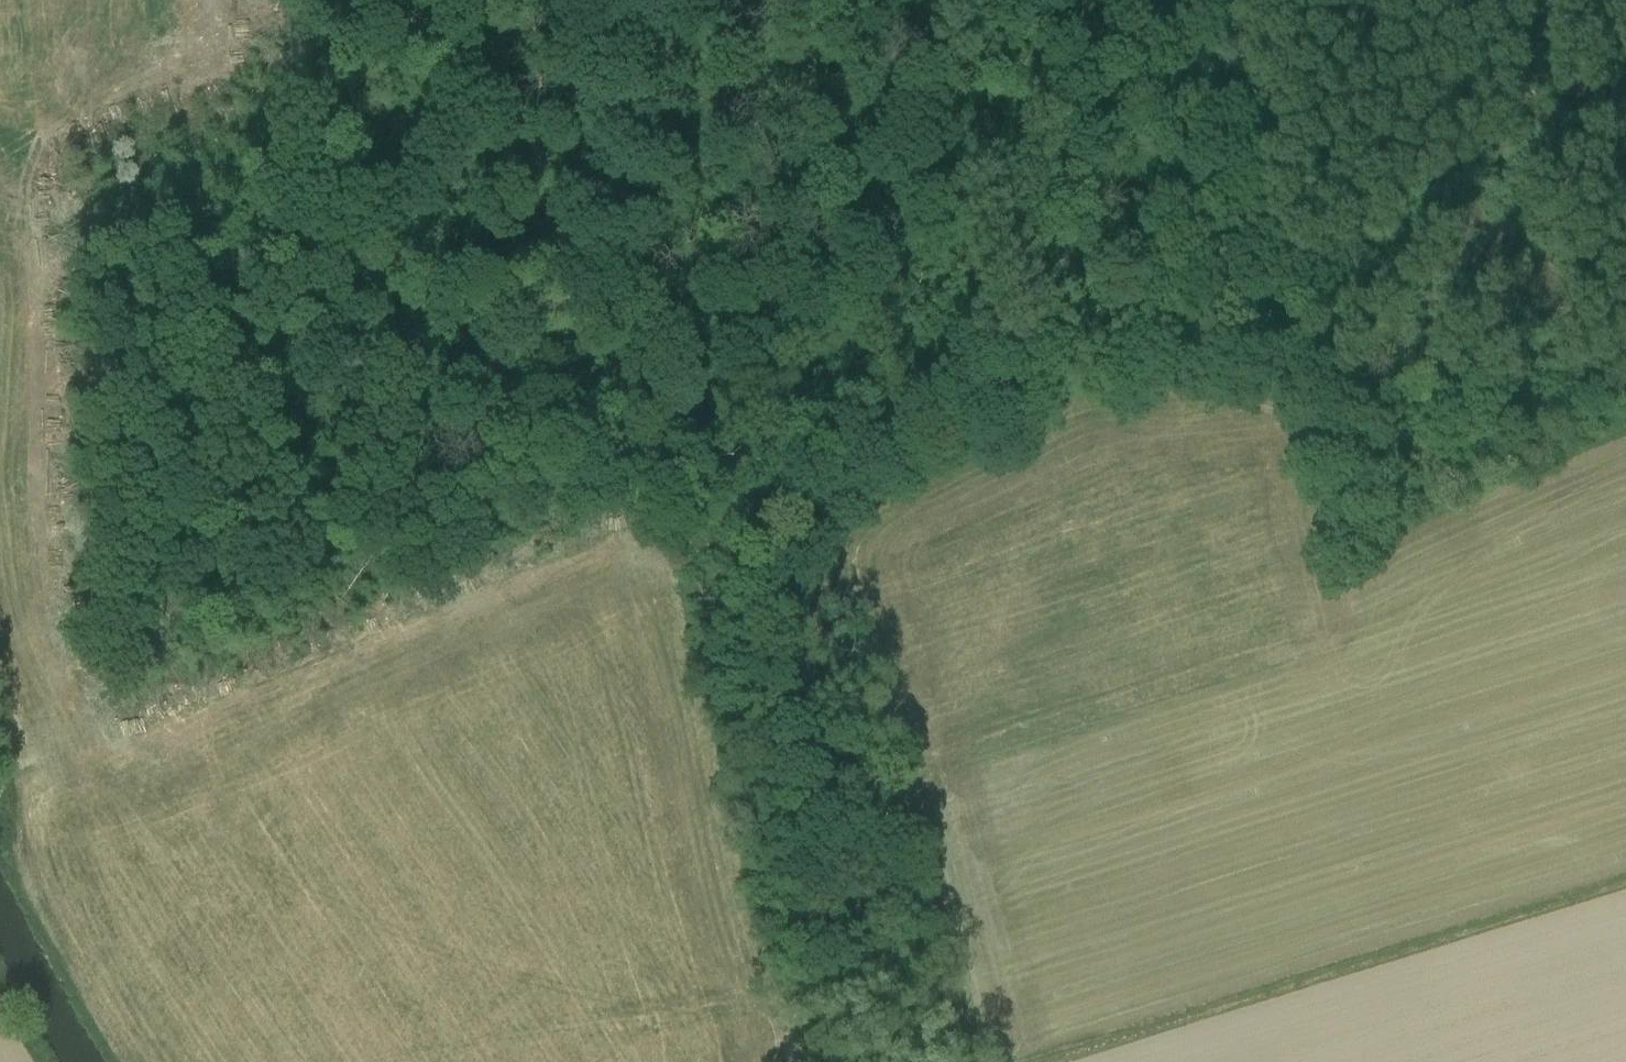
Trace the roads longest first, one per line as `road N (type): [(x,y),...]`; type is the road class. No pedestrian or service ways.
road 1 (track): [(1625,887),(1047,1061)]
road 2 (track): [(893,774),(979,1061)]

